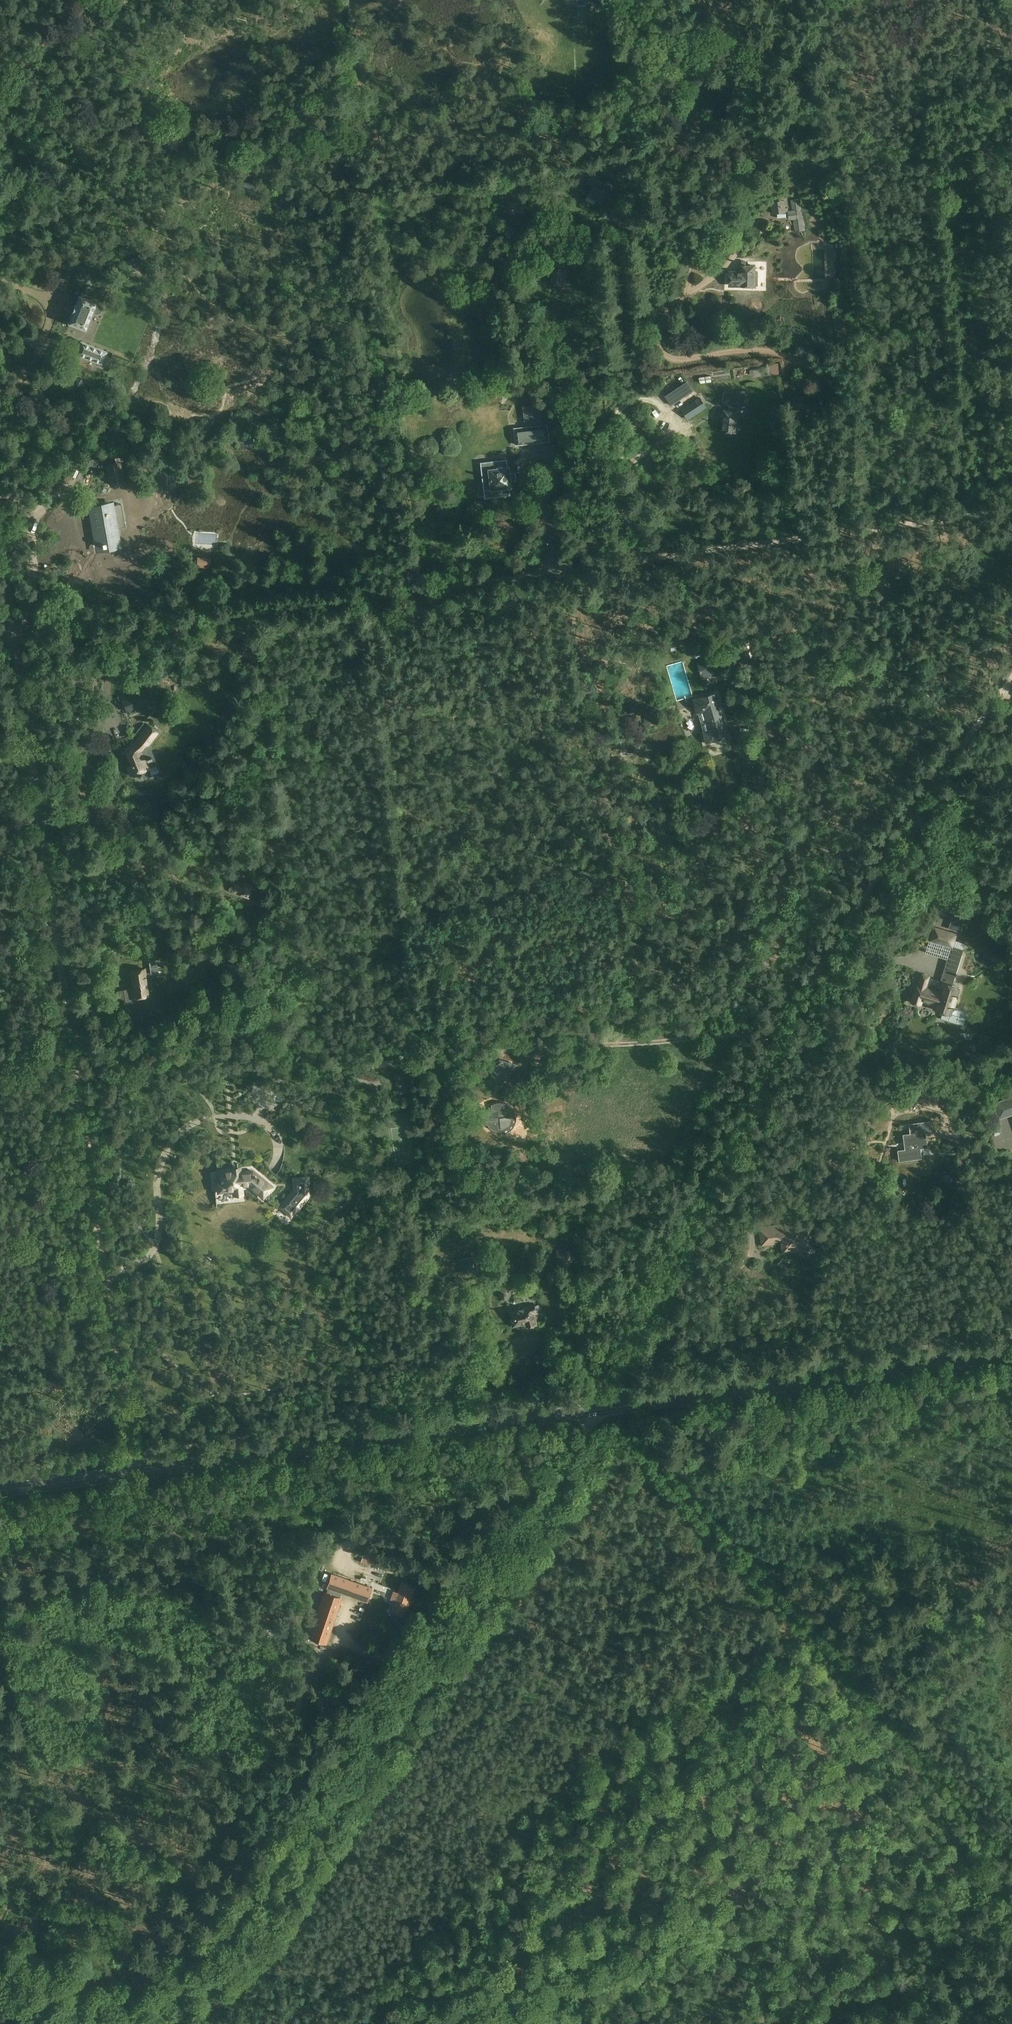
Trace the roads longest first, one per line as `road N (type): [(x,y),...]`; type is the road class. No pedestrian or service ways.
road 1 (unclassified): [(1011,508),(16,645)]
road 2 (unclassified): [(619,1407),(620,1378),(817,975),(1011,679)]
road 3 (unclassified): [(129,1450),(16,645)]
road 4 (track): [(1011,1857),(619,1420),(594,1421)]
road 5 (primary): [(0,1491),(597,1410)]
road 6 (track): [(92,2023),(191,1973),(235,1938),(418,1677)]
road 7 (primary): [(619,1407),(1011,1354)]
road 8 (track): [(1011,1877),(808,1898),(637,1950)]
road 9 (track): [(637,1950),(718,1810),(785,1623),(795,1615)]
road 10 (unclassified): [(418,1677),(597,1410)]
road 11 (unclassified): [(16,645),(0,523)]

